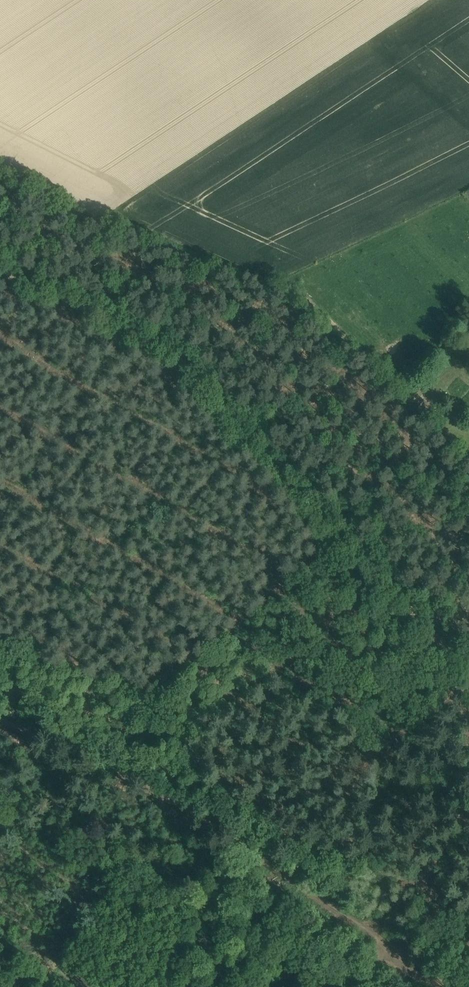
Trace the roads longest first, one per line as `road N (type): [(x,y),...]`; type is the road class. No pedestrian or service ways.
road 1 (track): [(468,675),(338,531)]

